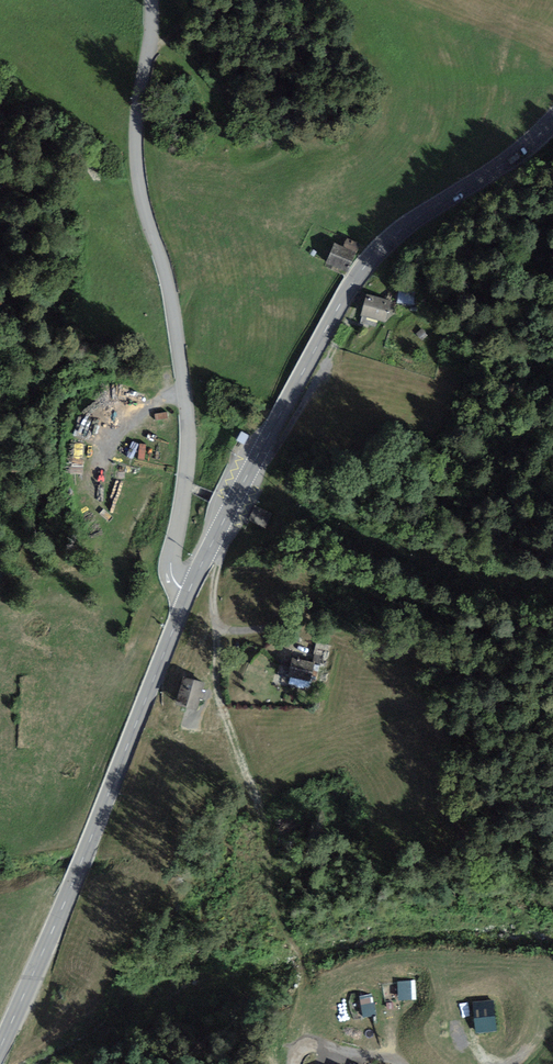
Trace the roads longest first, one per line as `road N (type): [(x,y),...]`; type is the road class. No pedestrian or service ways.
road 1 (residential): [(189,591),(175,583),(171,562),(188,482),(191,420),(170,281),(141,181),(154,0)]
road 2 (secondary): [(552,121),(366,264),(189,591)]
road 3 (secondary): [(189,591),(0,1048)]
road 4 (track): [(216,537),(213,668),(266,822),(268,880)]
road 5 (track): [(298,1063),(310,1017),(268,880)]
road 6 (track): [(187,392),(149,408),(114,439),(107,493)]

